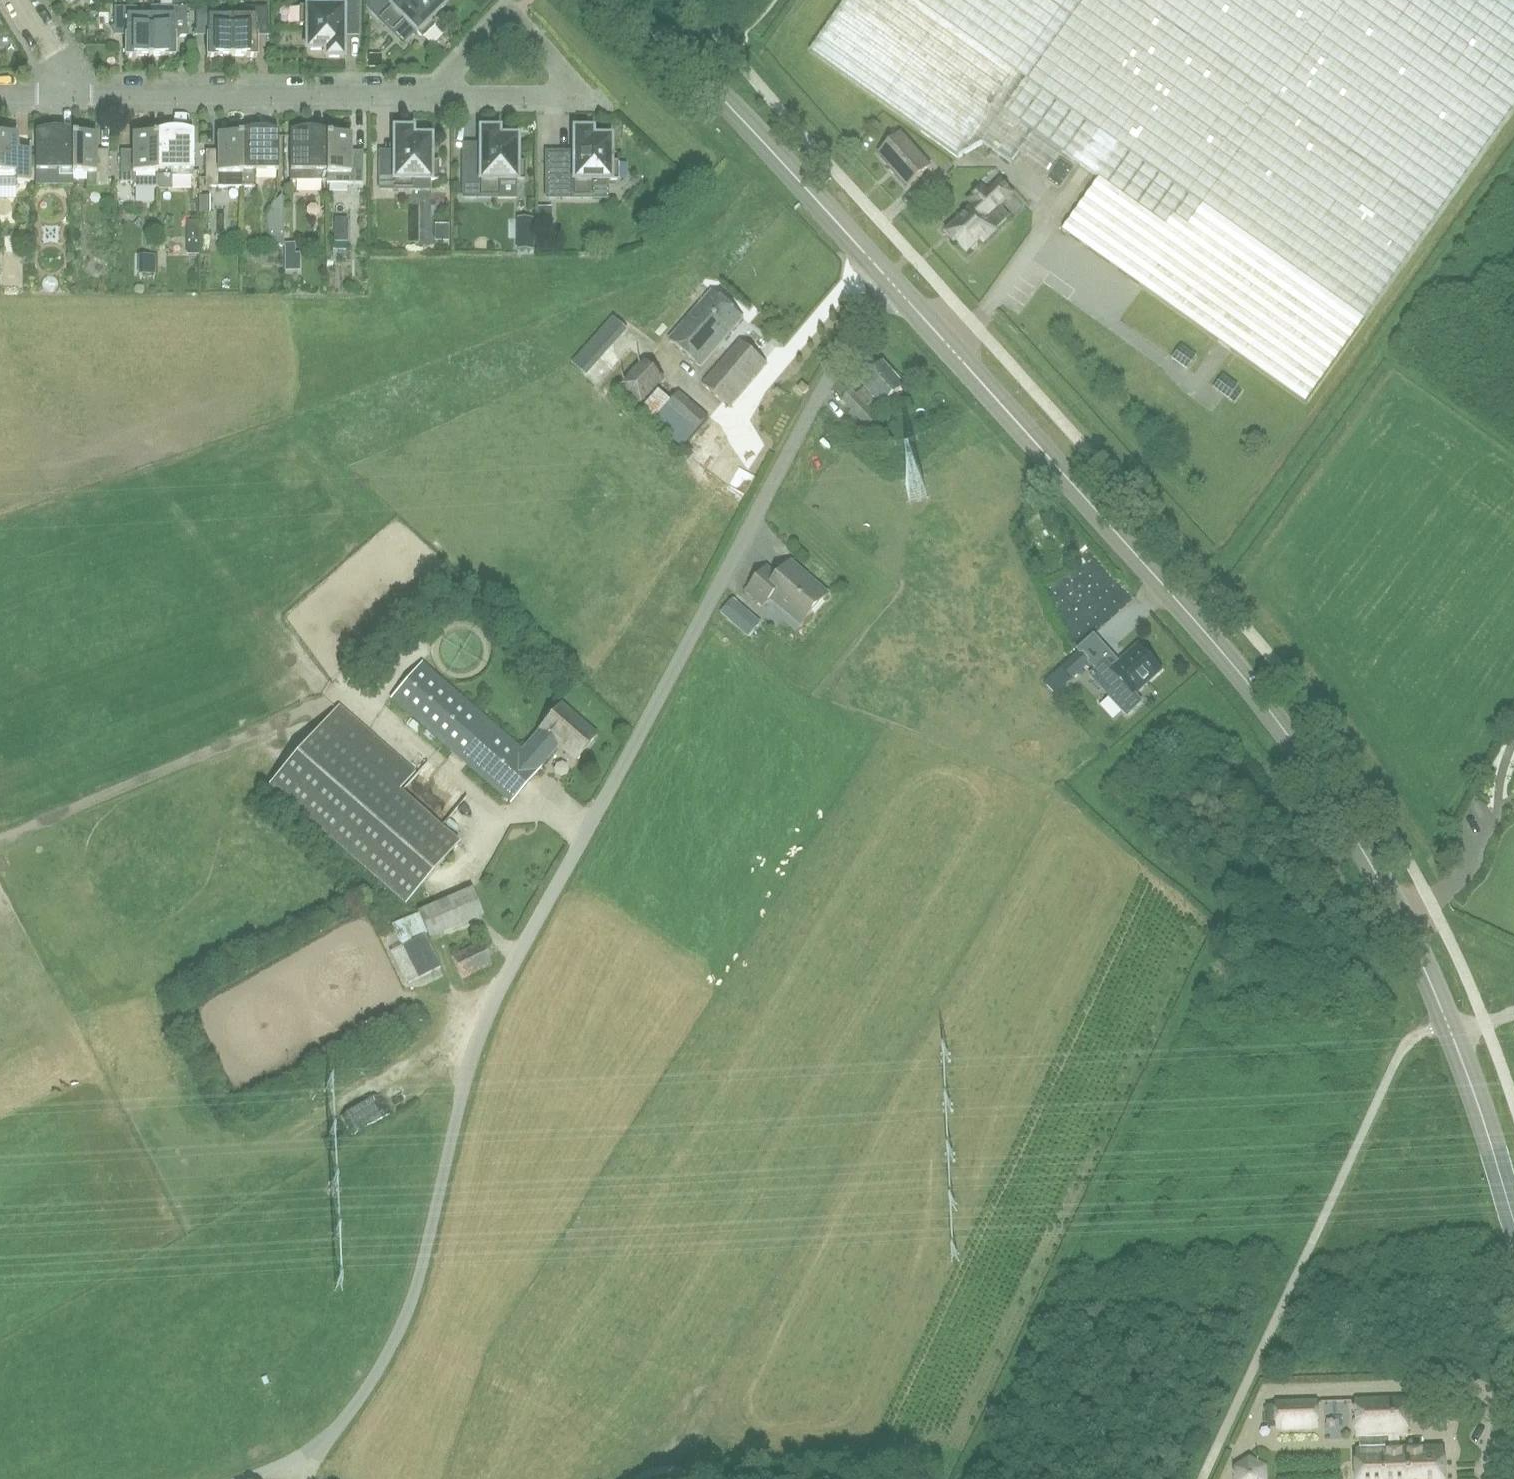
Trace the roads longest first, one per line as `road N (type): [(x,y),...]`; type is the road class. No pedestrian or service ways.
road 1 (residential): [(889,275),(483,1020),(394,1340),(333,1432),(246,1478)]
road 2 (secondary): [(1452,1028),(1394,905),(1267,705),(889,275)]
road 3 (secondary): [(889,275),(691,61),(620,0)]
road 4 (residential): [(435,95),(70,96)]
road 5 (residential): [(435,95),(509,12),(591,94)]
road 6 (secondary): [(1513,1220),(1452,1028)]
road 7 (residential): [(591,94),(435,95)]

